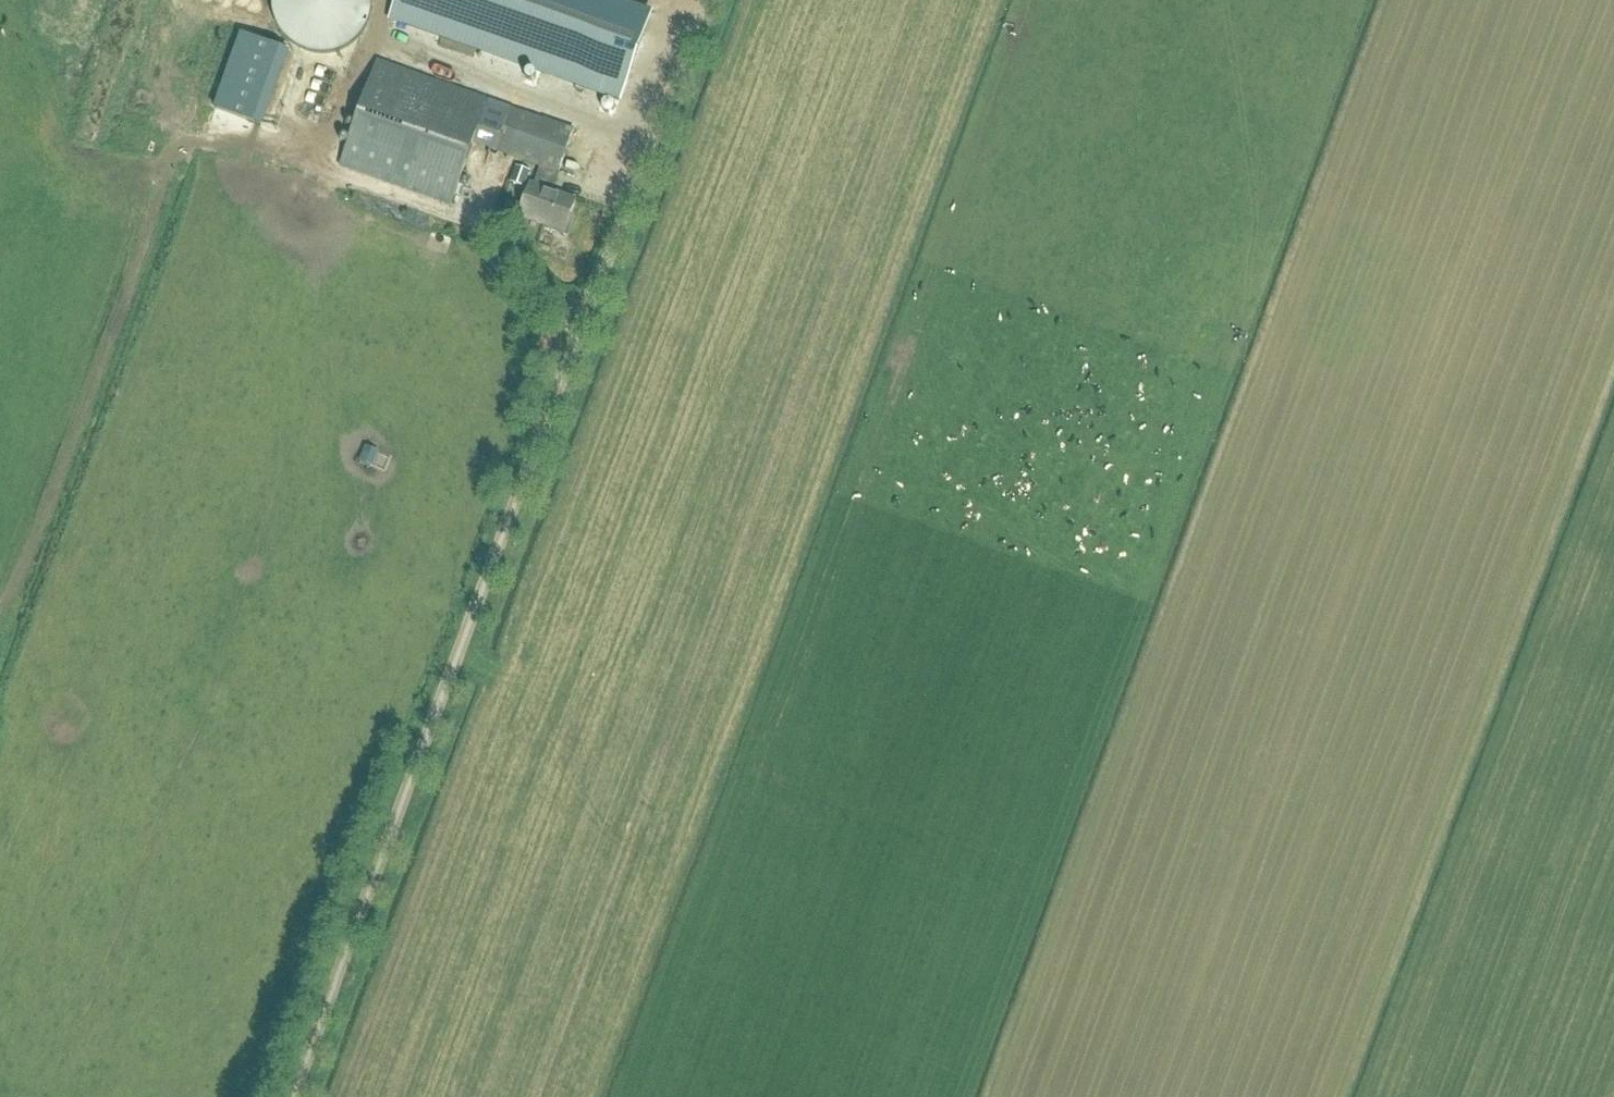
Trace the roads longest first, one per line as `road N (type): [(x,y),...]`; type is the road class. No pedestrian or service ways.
road 1 (unclassified): [(293,1096),(702,0)]

